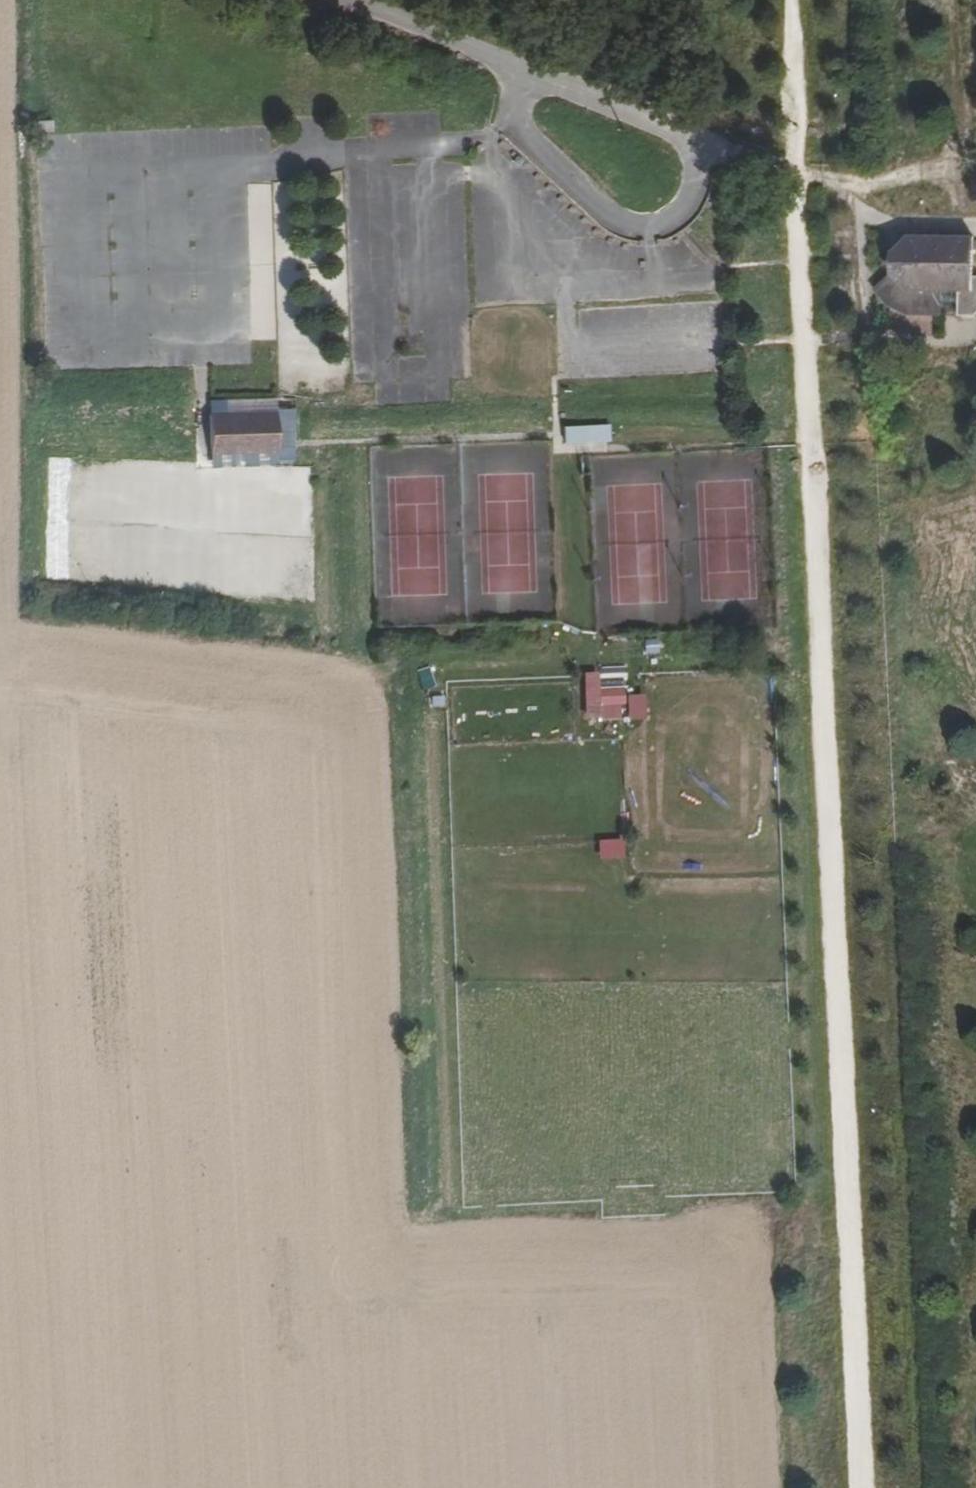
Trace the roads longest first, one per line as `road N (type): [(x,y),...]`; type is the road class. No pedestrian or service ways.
road 1 (track): [(863,1487),(791,0)]
road 2 (unclassified): [(525,69),(510,123),(628,225),(667,222),(688,200),(694,166),(678,127)]
road 3 (unclassified): [(347,0),(525,69)]
road 4 (unclassified): [(525,69),(678,127)]
road 5 (unclassified): [(678,127),(795,170)]

